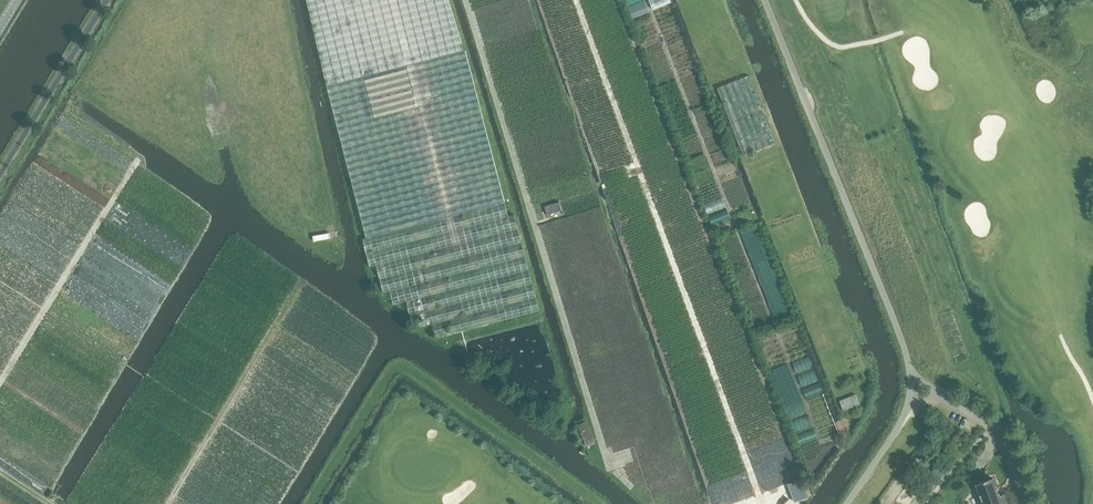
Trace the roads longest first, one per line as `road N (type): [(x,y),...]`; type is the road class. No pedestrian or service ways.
road 1 (residential): [(846,503),(901,419),(907,362),(764,0)]
road 2 (track): [(577,0),(758,493)]
road 3 (track): [(467,0),(609,462),(633,487)]
road 4 (track): [(648,0),(822,444),(839,437)]
road 5 (track): [(595,503),(400,363),(311,503)]
road 6 (residential): [(108,0),(0,176)]

